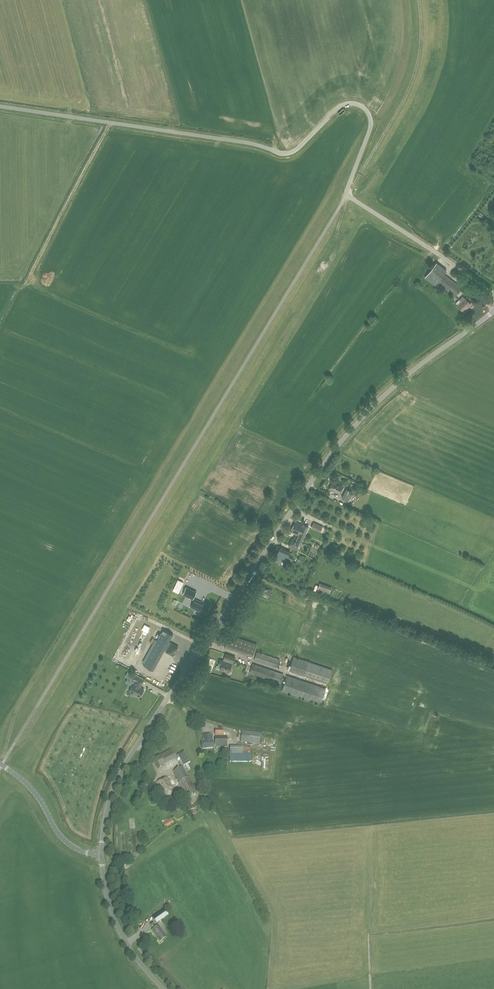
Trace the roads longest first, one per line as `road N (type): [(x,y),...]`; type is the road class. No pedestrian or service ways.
road 1 (tertiary): [(102,853),(123,768),(330,456),(410,373),(493,311)]
road 2 (unclassified): [(493,295),(346,194),(371,123),(358,104),(341,105),(283,153),(0,106)]
road 3 (tertiary): [(164,988),(118,925),(102,853)]
road 4 (unclassified): [(102,853),(64,840),(30,788),(0,763)]

